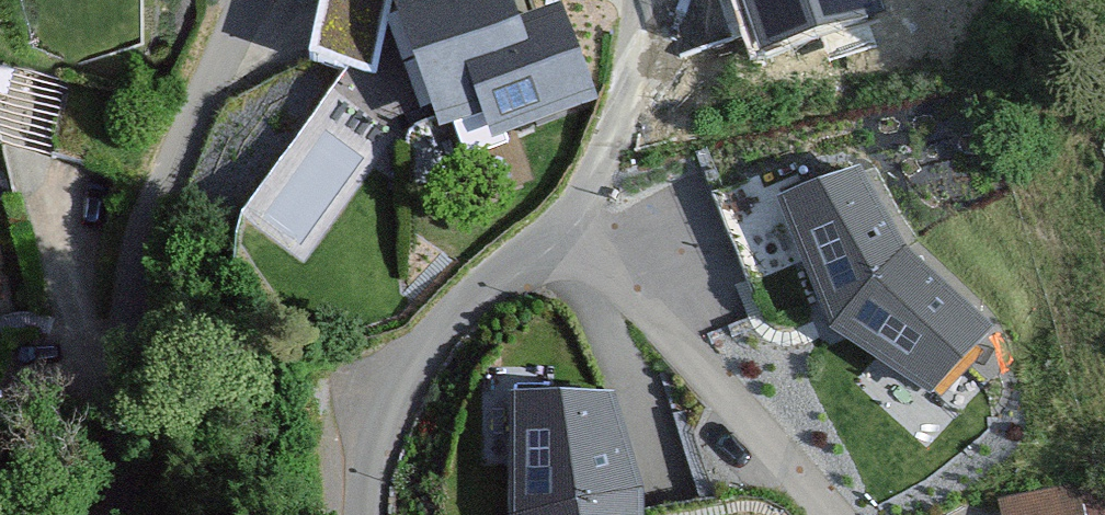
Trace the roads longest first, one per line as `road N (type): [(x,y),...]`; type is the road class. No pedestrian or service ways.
road 1 (residential): [(830,514),(633,282),(572,253),(495,275),(394,386),(373,514)]
road 2 (residential): [(248,0),(141,251),(121,365),(120,514)]

